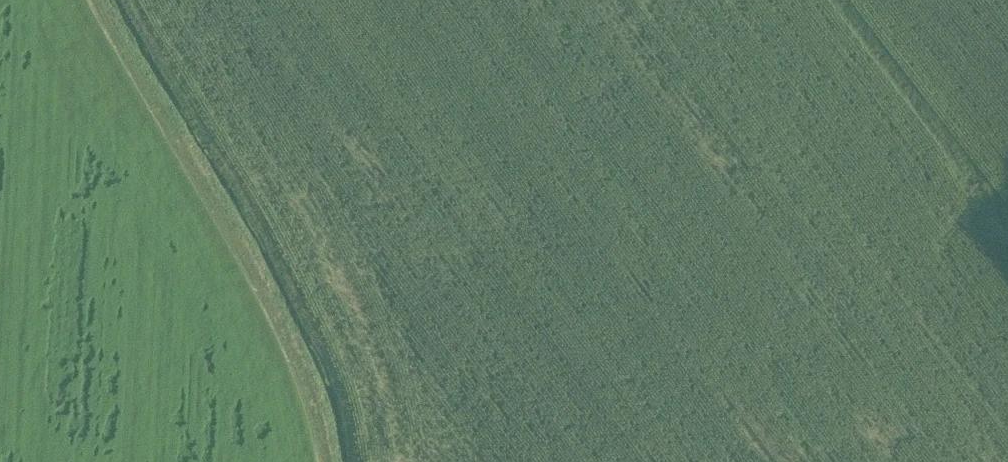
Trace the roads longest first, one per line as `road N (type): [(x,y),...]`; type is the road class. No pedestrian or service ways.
road 1 (track): [(332,461),(331,437),(305,374),(225,212),(105,0)]

